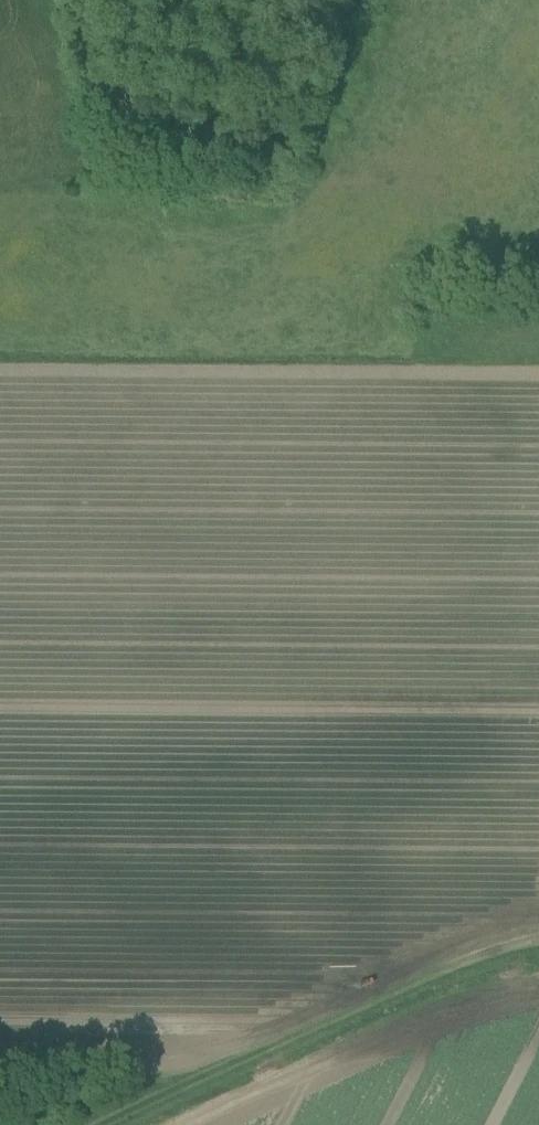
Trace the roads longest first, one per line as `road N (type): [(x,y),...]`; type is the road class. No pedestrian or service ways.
road 1 (track): [(113,1124),(538,934)]

